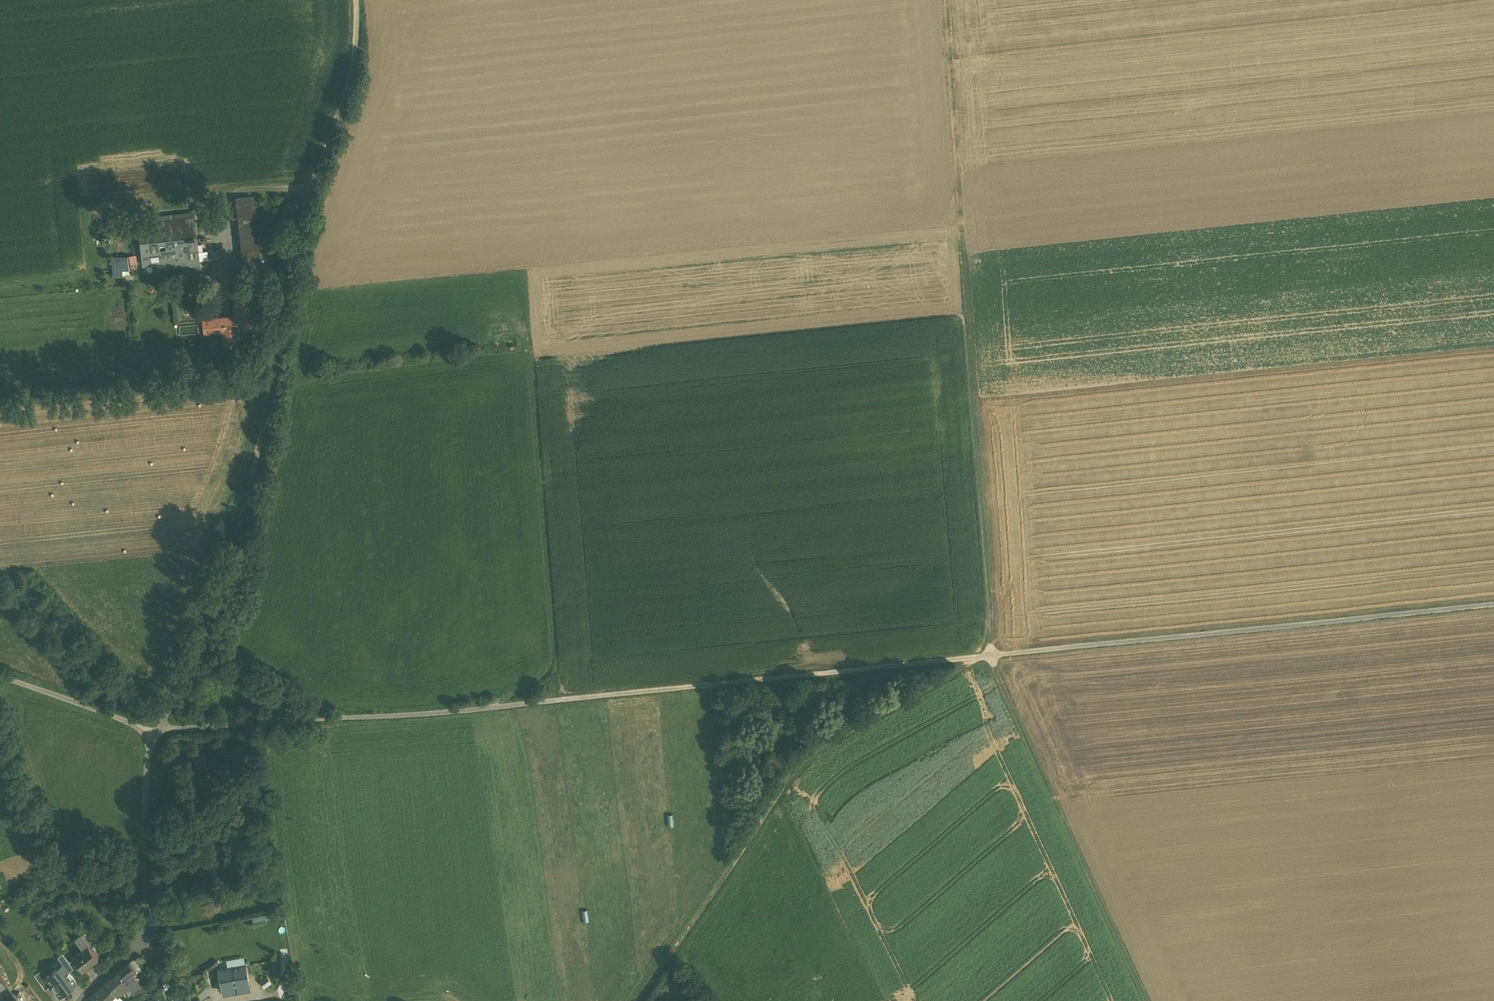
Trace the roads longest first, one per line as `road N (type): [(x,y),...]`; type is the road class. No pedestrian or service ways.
road 1 (track): [(1493,606),(498,711),(158,733)]
road 2 (track): [(997,656),(950,0)]
road 3 (track): [(645,1000),(794,775),(825,749),(974,668),(974,660)]
road 4 (track): [(534,357),(557,663),(498,711)]
road 5 (track): [(997,656),(1146,1000)]
road 6 (track): [(158,733),(0,678)]
road 7 (residential): [(80,1000),(150,943),(175,1000)]

